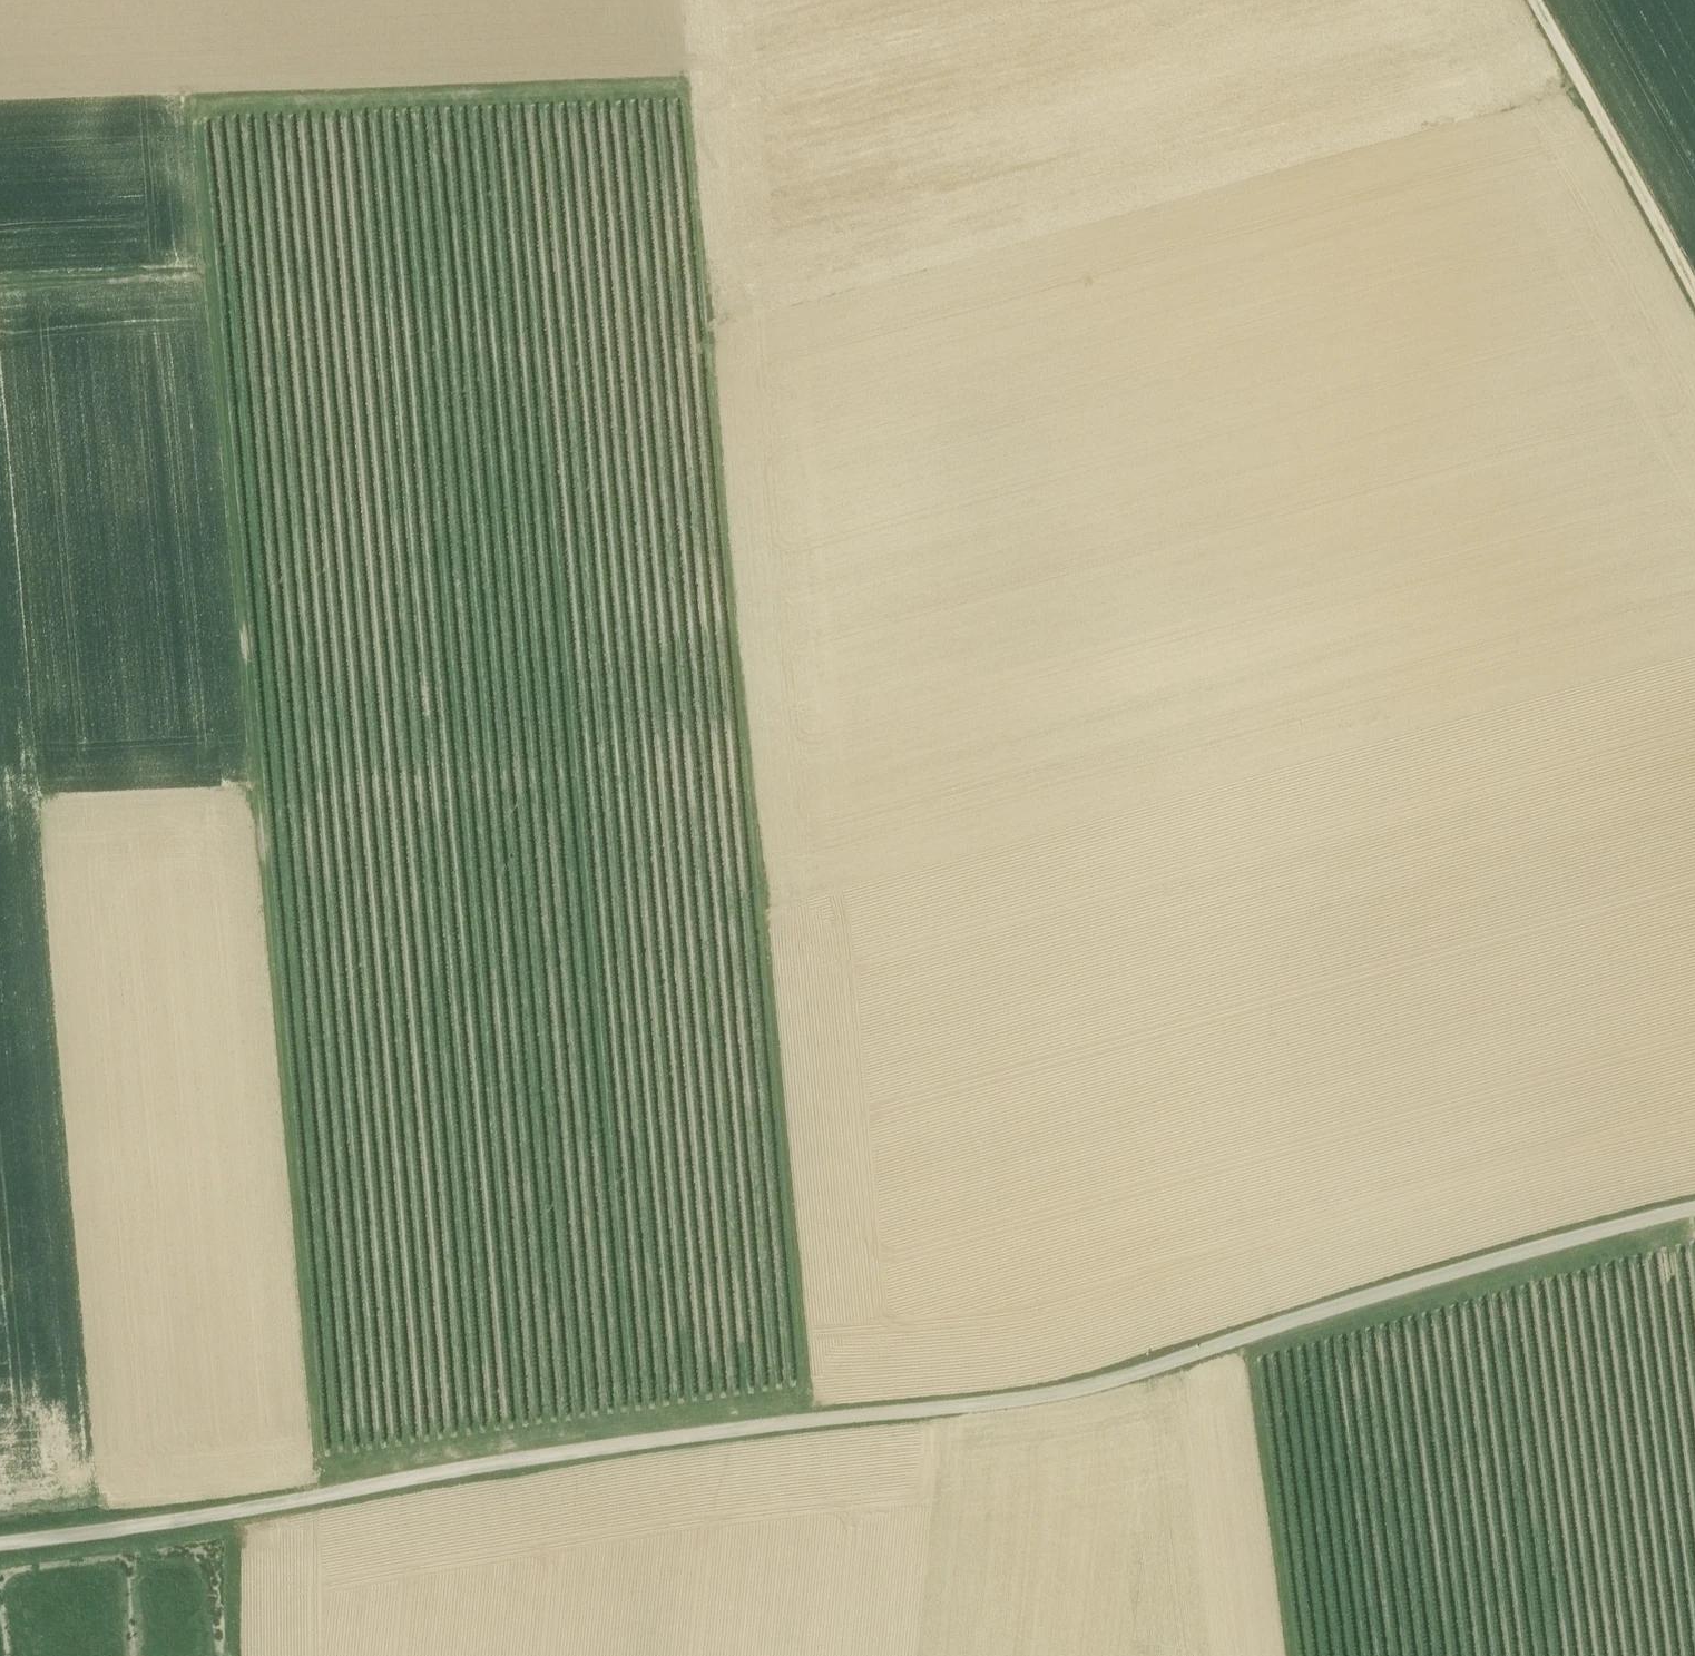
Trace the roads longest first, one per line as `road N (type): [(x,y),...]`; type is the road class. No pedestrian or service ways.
road 1 (unclassified): [(0,1543),(652,1440),(1076,1390),(1385,1291),(1694,1207)]
road 2 (track): [(1532,0),(1694,294)]

